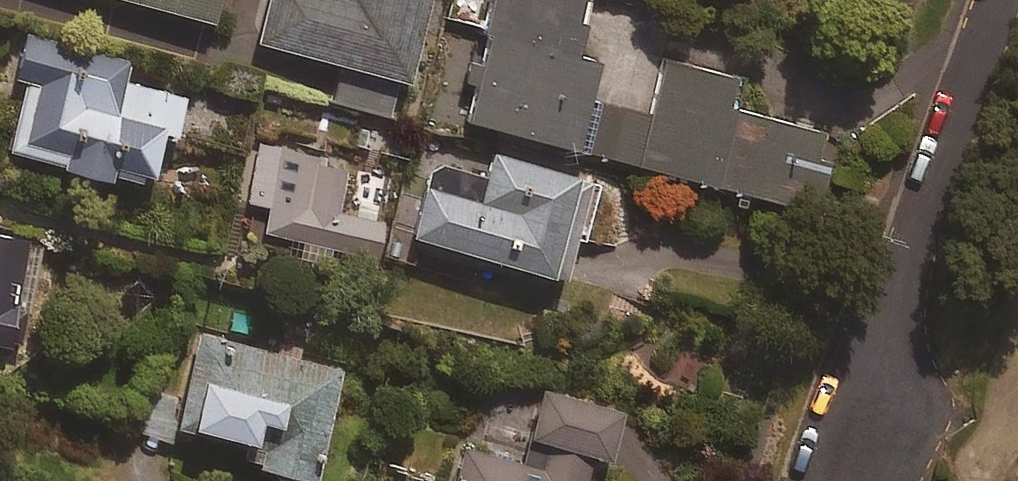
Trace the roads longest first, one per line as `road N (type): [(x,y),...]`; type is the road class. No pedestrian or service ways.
road 1 (residential): [(998,0),(851,457)]

